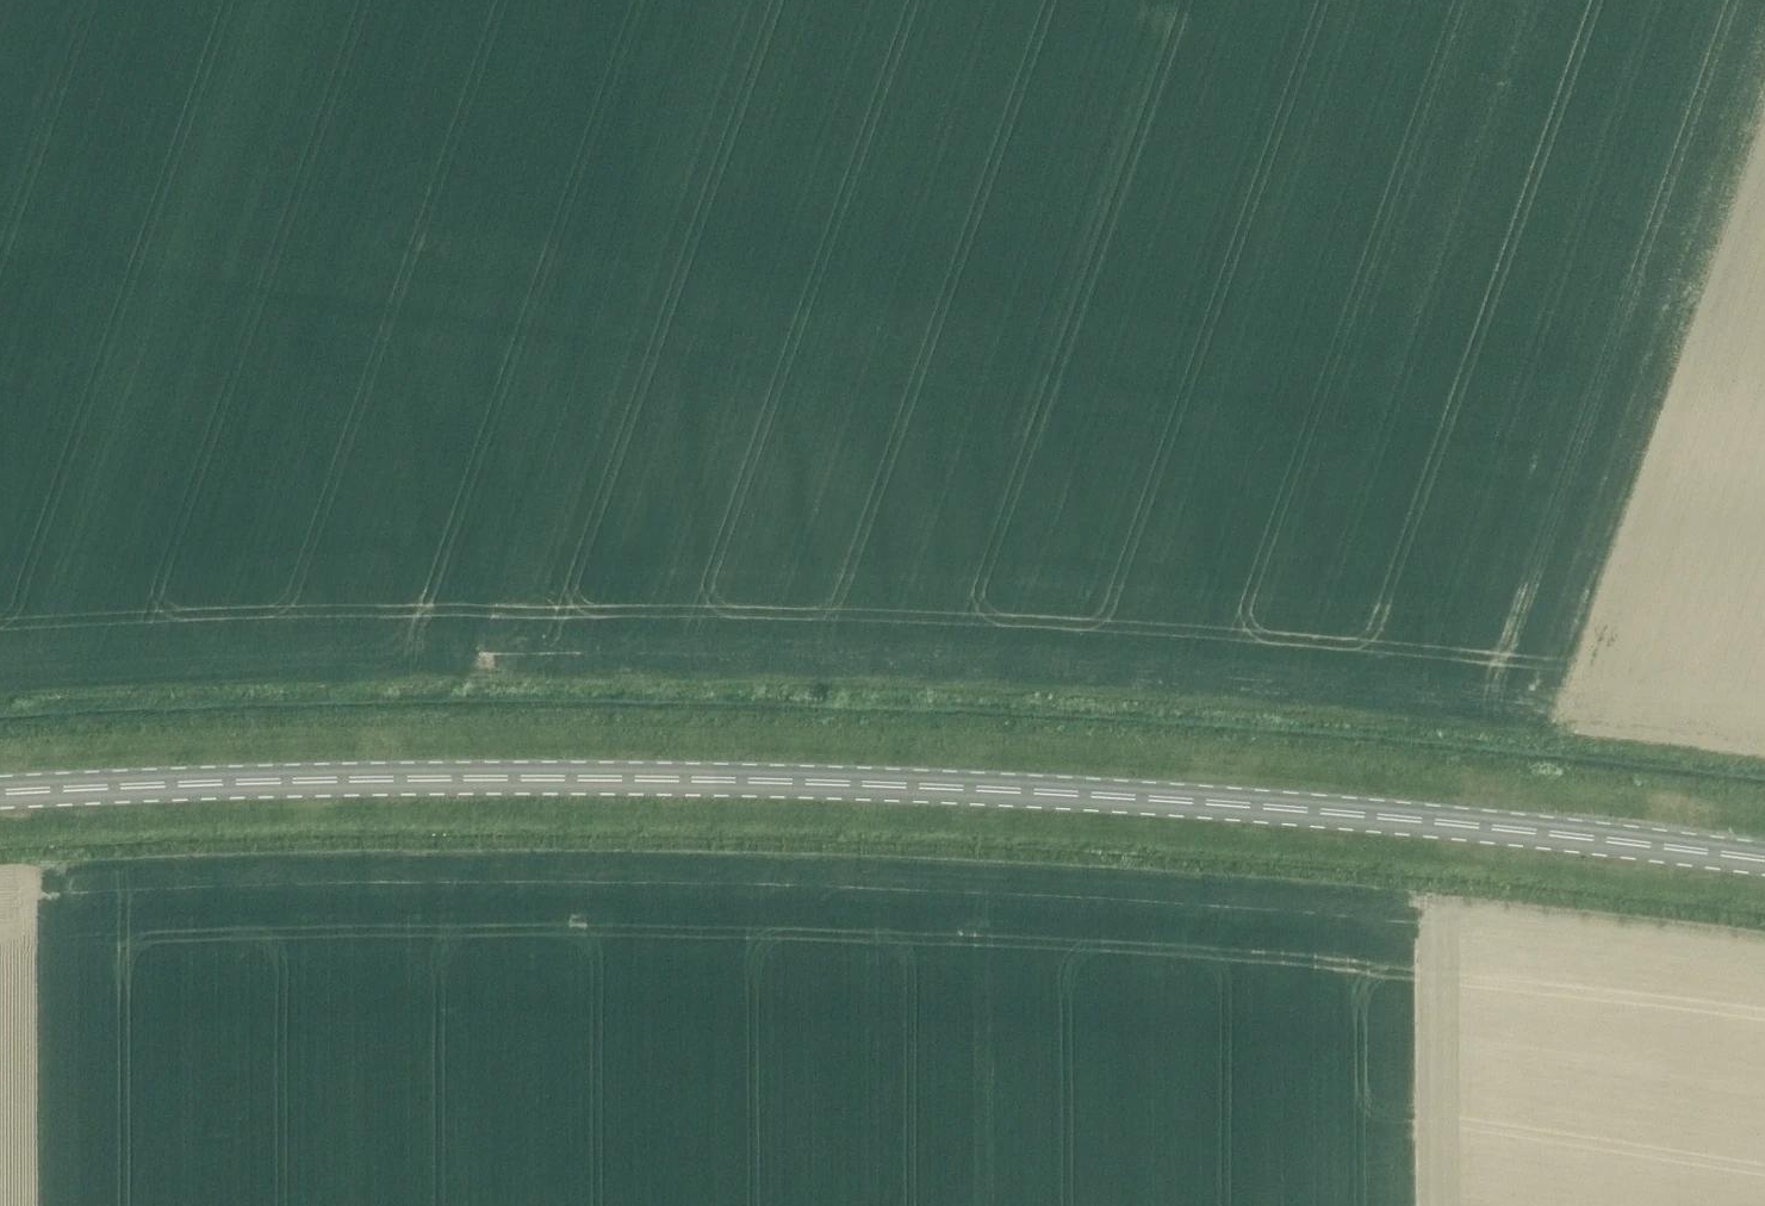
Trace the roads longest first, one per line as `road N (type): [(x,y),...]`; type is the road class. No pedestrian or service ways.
road 1 (secondary): [(1764,863),(1360,820),(1008,795),(542,783),(0,798)]

